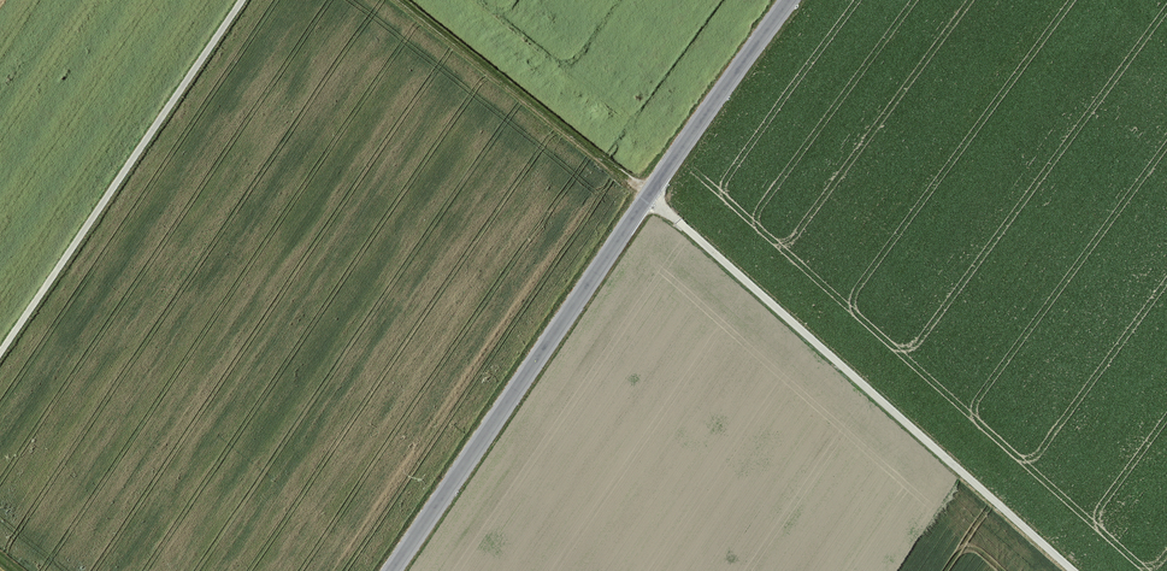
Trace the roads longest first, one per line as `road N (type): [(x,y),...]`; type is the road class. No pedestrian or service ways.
road 1 (tertiary): [(790,0),(390,570)]
road 2 (track): [(648,195),(1072,570)]
road 3 (track): [(239,0),(0,347)]

